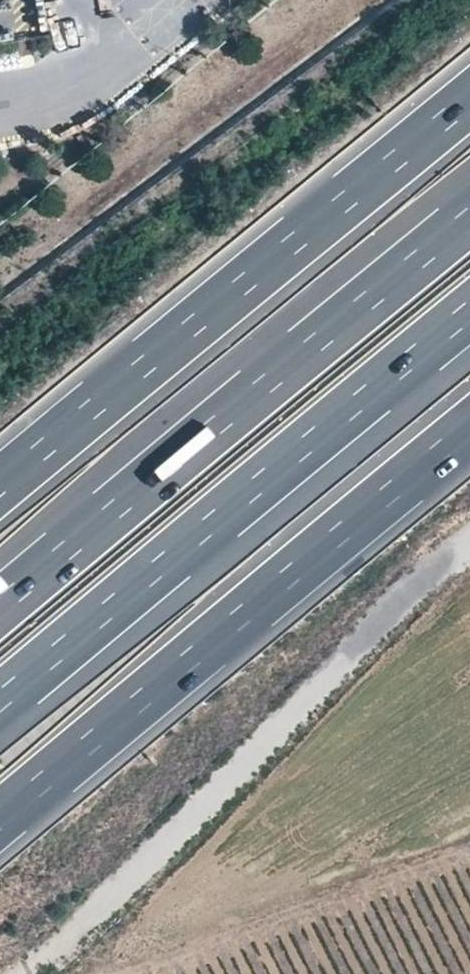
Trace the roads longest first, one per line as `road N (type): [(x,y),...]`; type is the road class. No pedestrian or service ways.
road 1 (track): [(469,536),(25,973)]
road 2 (motorway): [(0,701),(469,311)]
road 3 (motorway): [(469,217),(0,607)]
road 4 (motorway): [(0,818),(469,428)]
road 5 (motorway): [(469,100),(0,486)]

